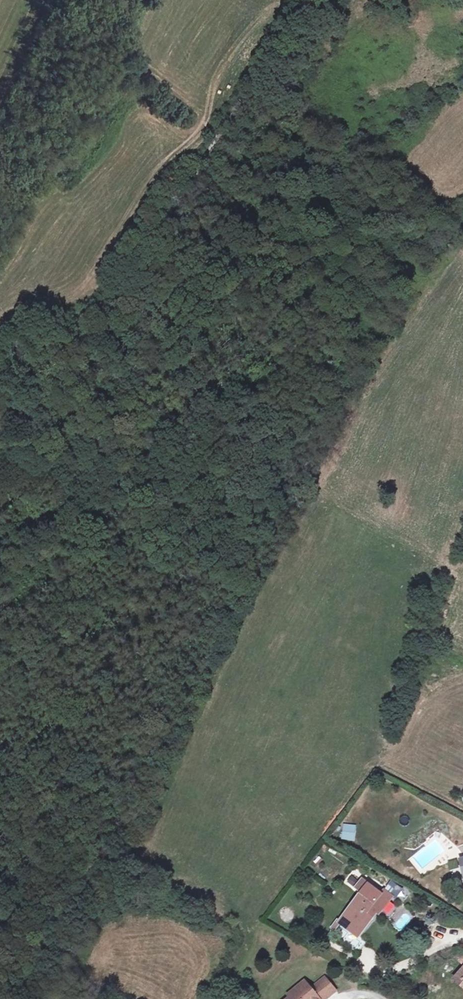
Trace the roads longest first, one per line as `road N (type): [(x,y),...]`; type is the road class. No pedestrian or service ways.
road 1 (track): [(312,0),(115,294),(0,358)]
road 2 (track): [(9,998),(68,911),(133,859),(129,870),(244,938),(213,998)]

